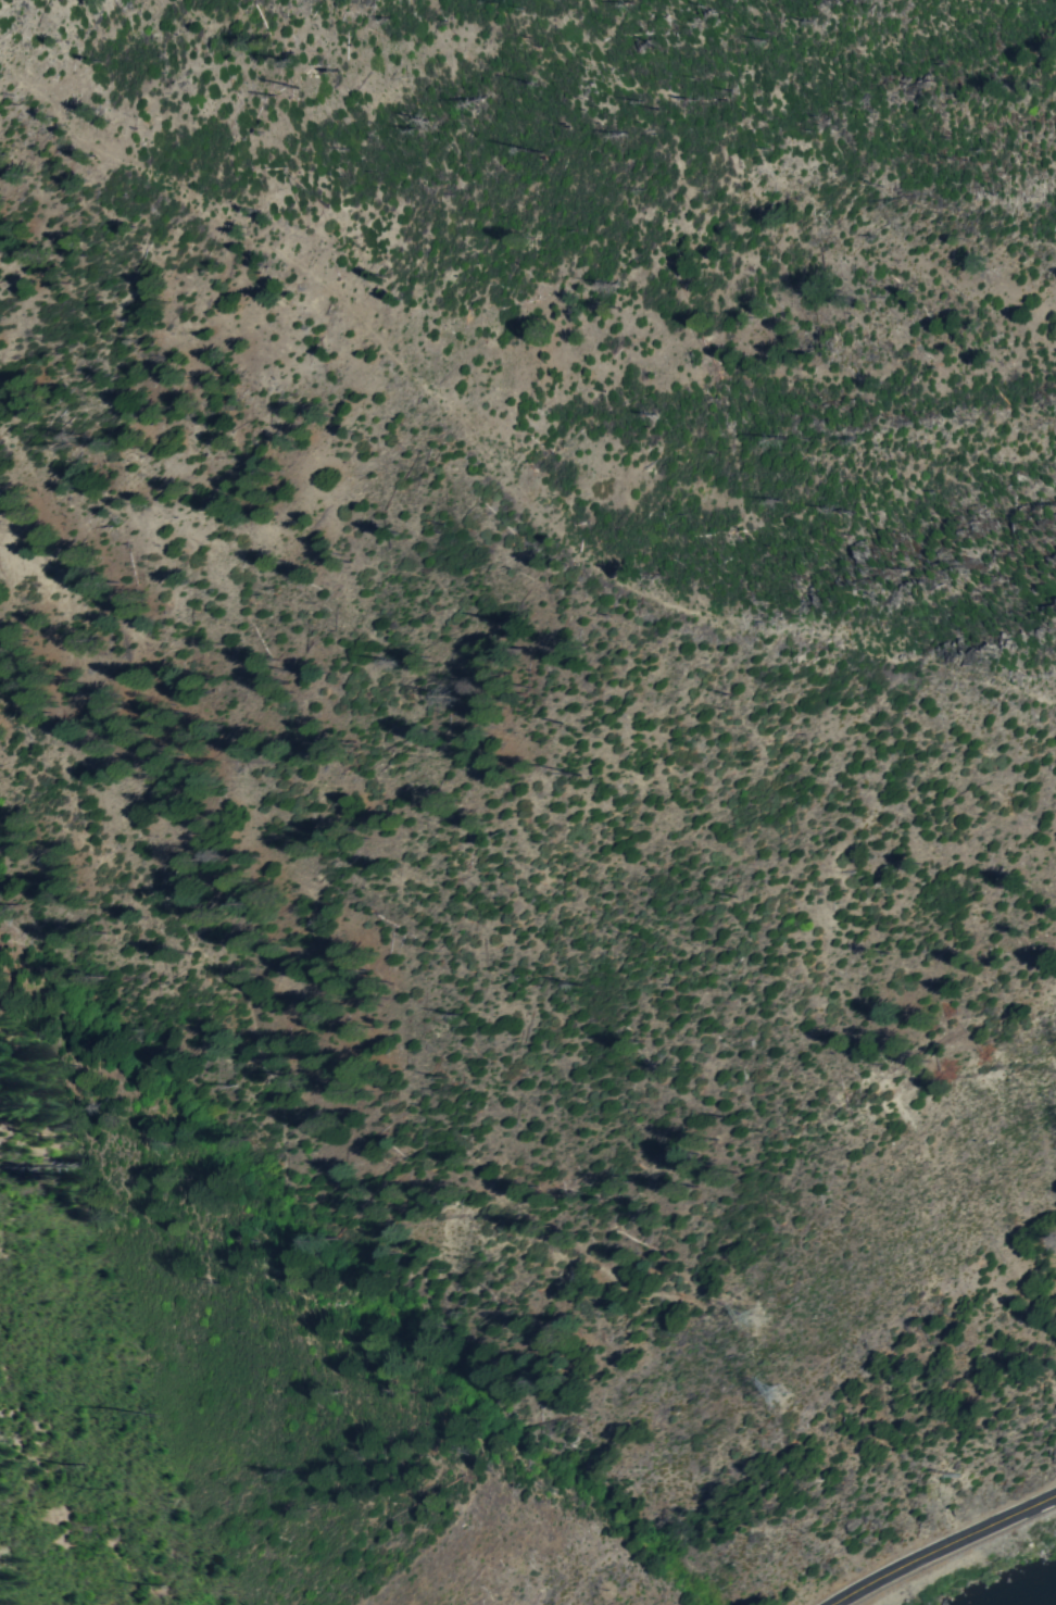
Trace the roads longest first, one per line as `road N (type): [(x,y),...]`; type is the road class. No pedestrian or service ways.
road 1 (primary): [(1055,1495),(833,1604)]

